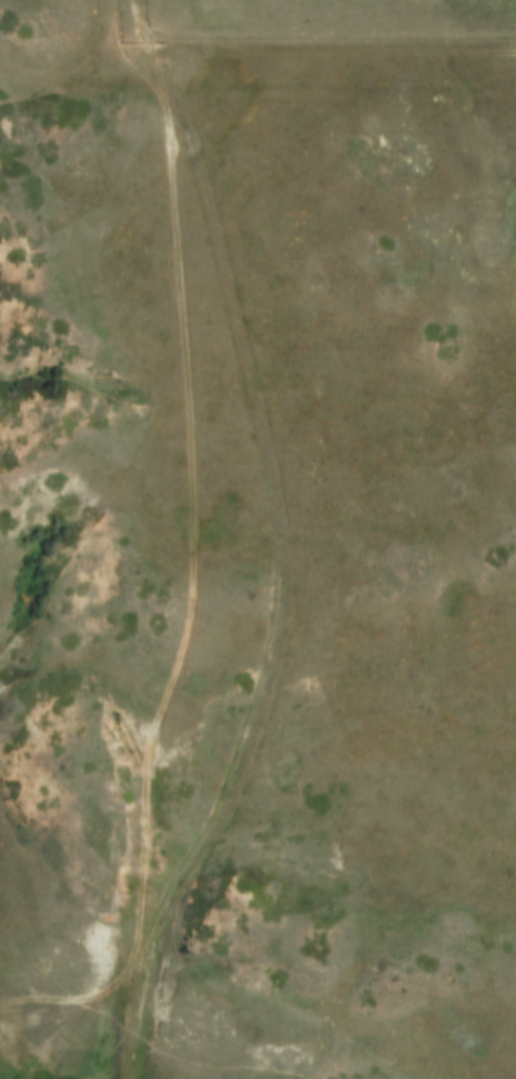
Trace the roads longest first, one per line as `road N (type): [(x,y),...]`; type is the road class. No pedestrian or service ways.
road 1 (track): [(133,0),(168,133),(192,510),(188,639),(149,772),(141,933),(125,969),(78,1000),(0,1010)]
road 2 (track): [(146,44),(515,46)]

